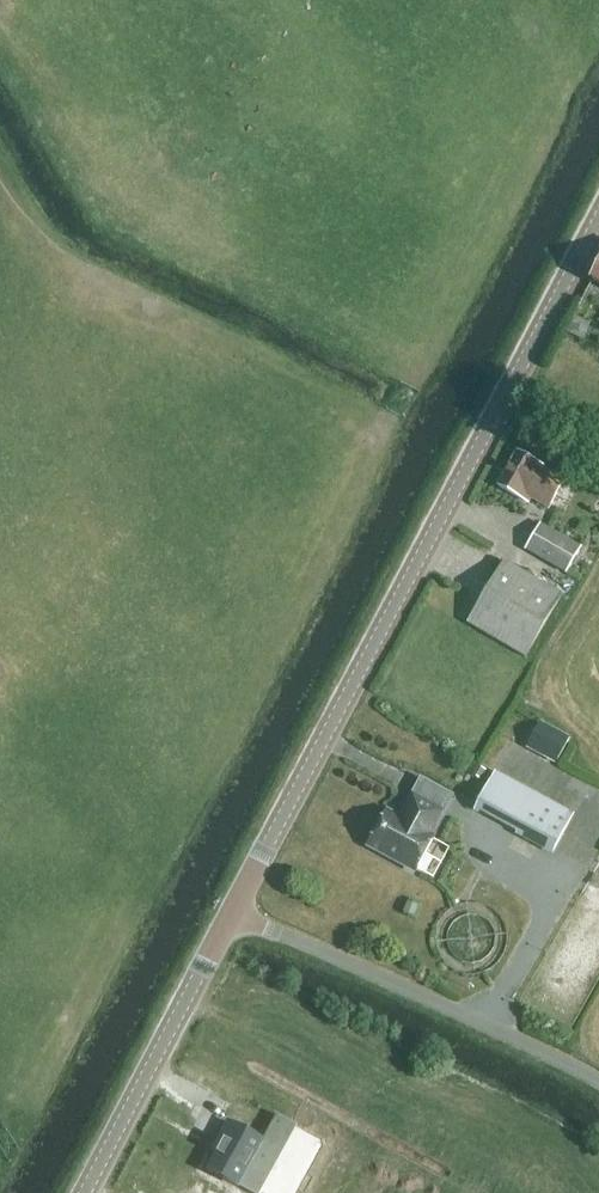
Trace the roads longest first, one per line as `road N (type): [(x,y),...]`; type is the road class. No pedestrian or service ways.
road 1 (tertiary): [(232,912),(598,220)]
road 2 (unclassified): [(598,1082),(232,912)]
road 3 (tertiary): [(85,1192),(232,912)]

